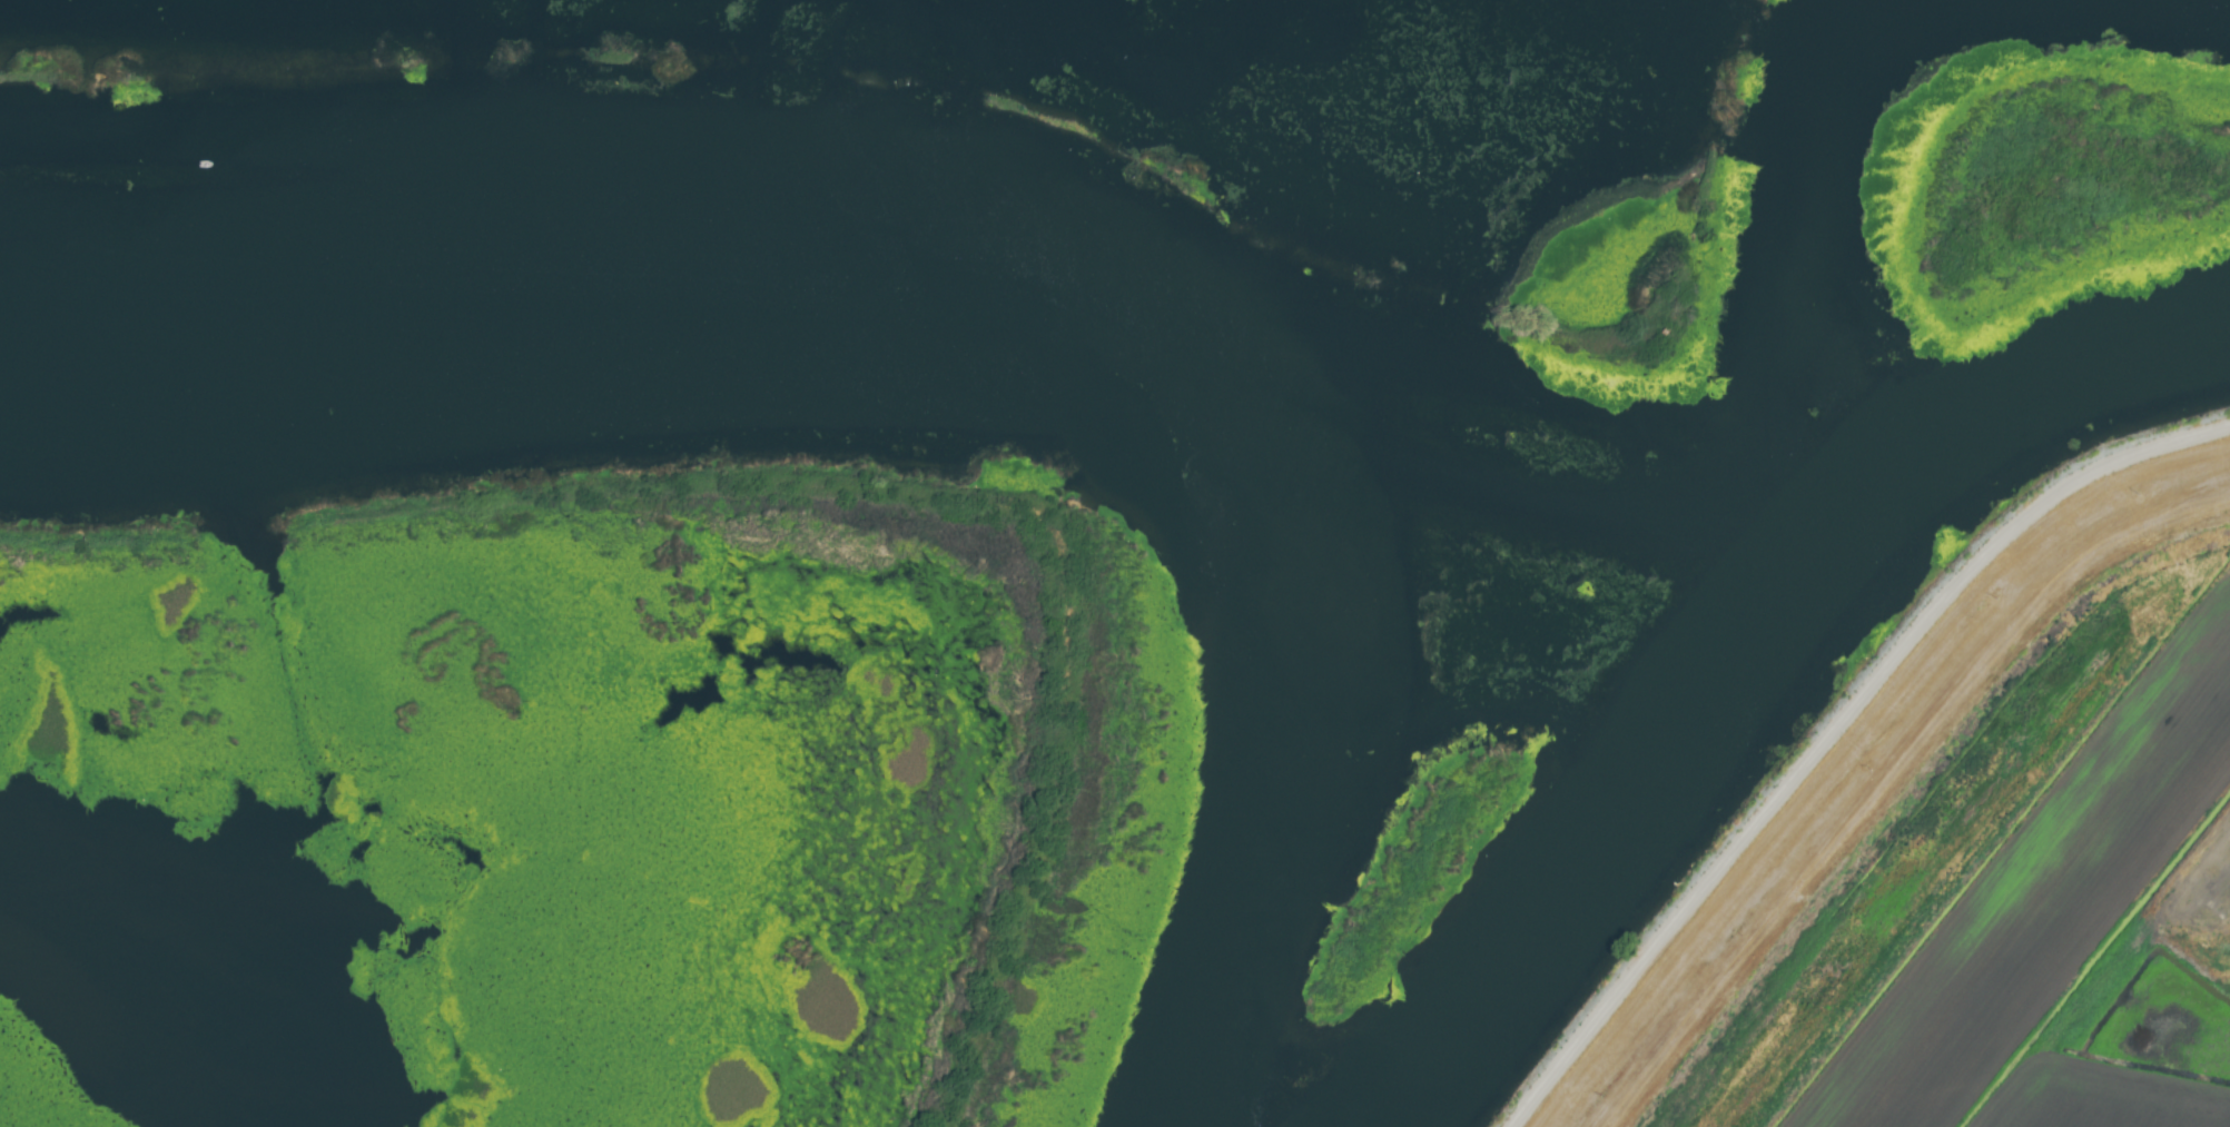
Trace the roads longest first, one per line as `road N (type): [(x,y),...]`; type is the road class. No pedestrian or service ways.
road 1 (residential): [(2229,421),(2147,438),(2053,484),(2009,525),(1799,759),(1501,1126)]

